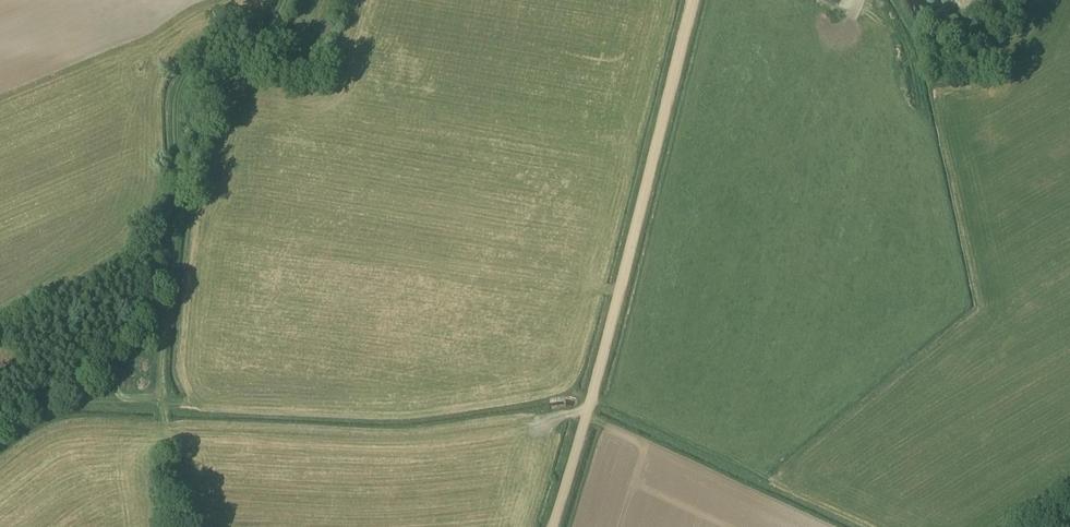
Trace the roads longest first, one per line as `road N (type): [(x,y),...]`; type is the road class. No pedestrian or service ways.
road 1 (track): [(553,526),(692,0)]

